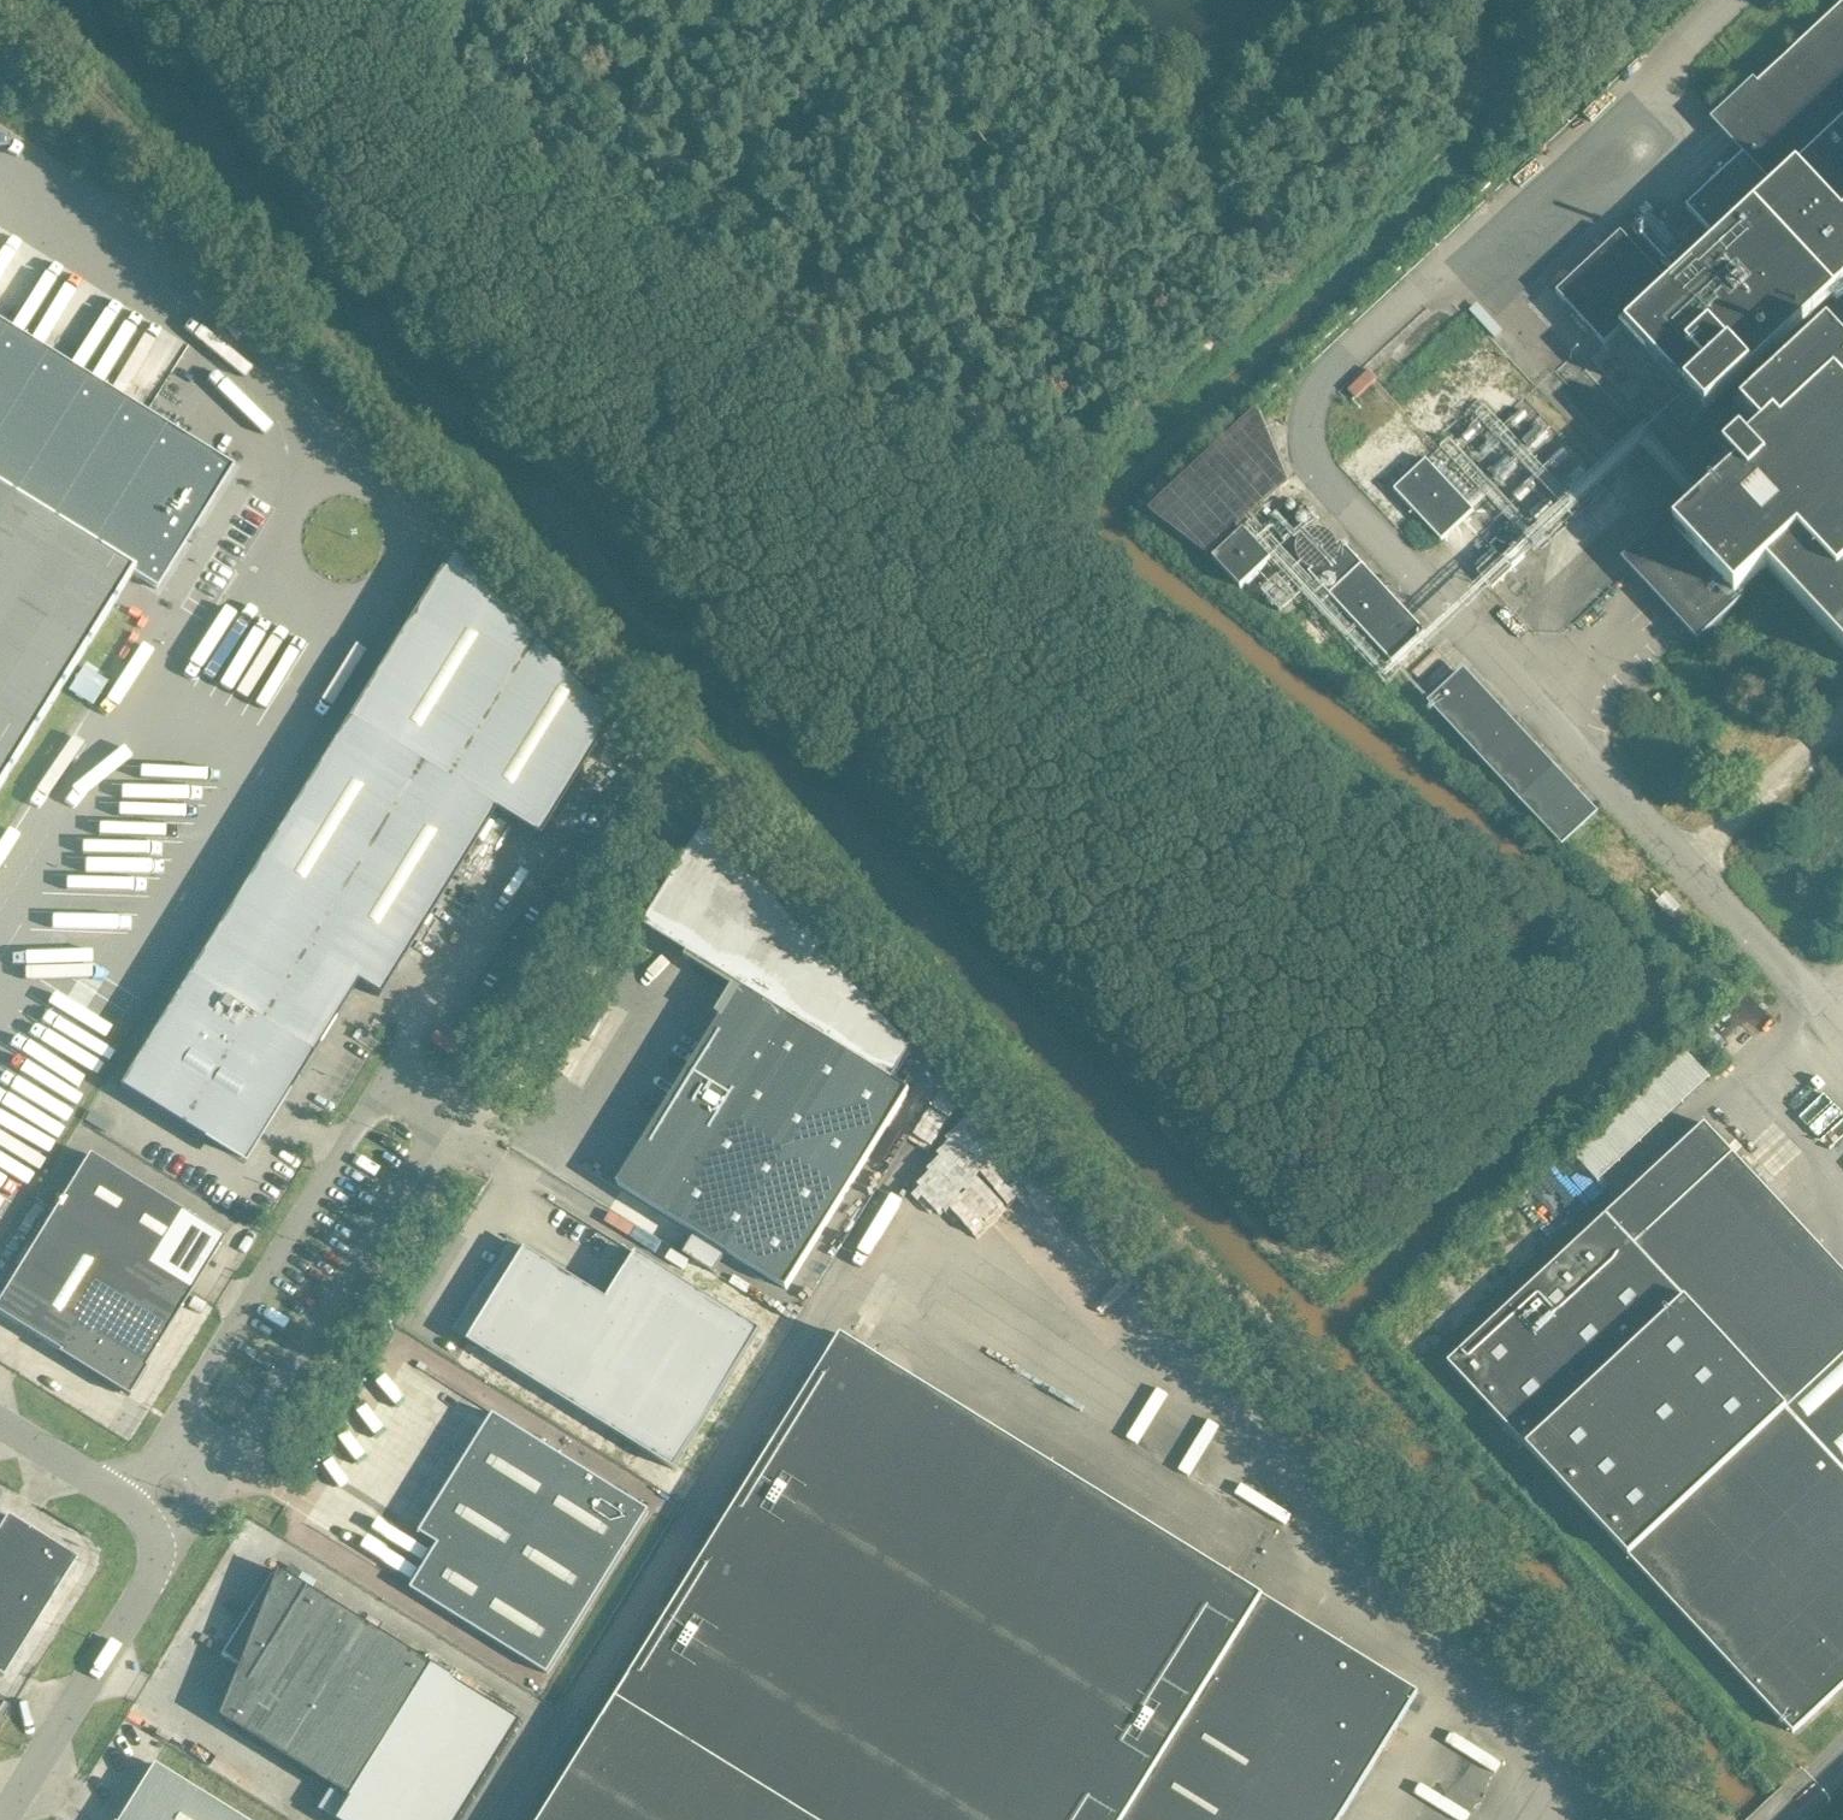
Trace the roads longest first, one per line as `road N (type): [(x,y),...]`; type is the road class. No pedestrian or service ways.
road 1 (unclassified): [(182,1537),(445,1110),(388,1075),(127,1503)]
road 2 (track): [(445,1110),(483,1112),(681,799)]
road 3 (unclassified): [(9,1819),(182,1537)]
road 4 (unclassified): [(127,1503),(0,1425)]

